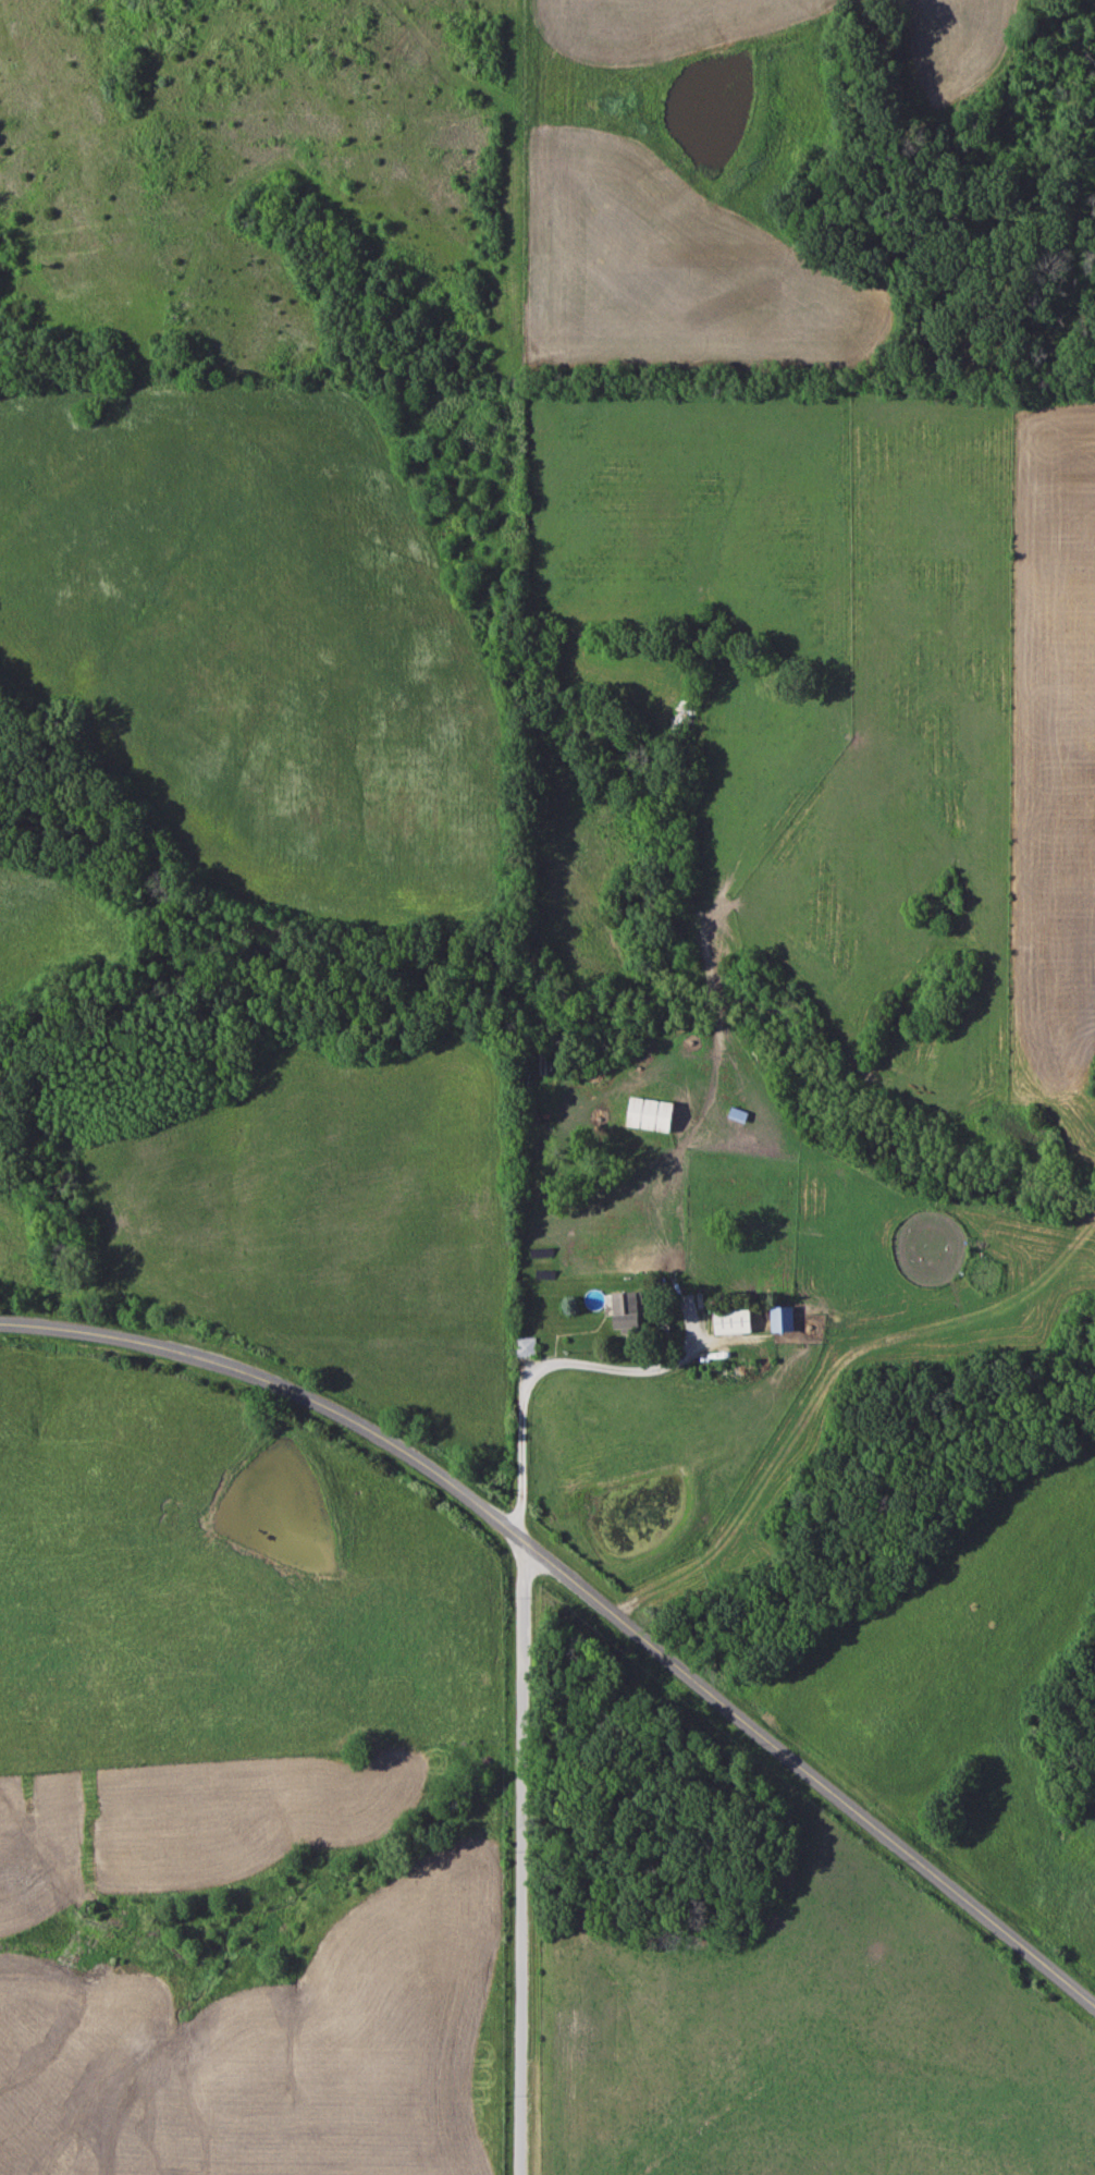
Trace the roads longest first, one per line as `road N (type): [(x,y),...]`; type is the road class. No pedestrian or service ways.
road 1 (tertiary): [(1094,2011),(524,1539),(335,1410),(188,1354),(0,1321)]
road 2 (residential): [(522,2174),(524,1539)]

